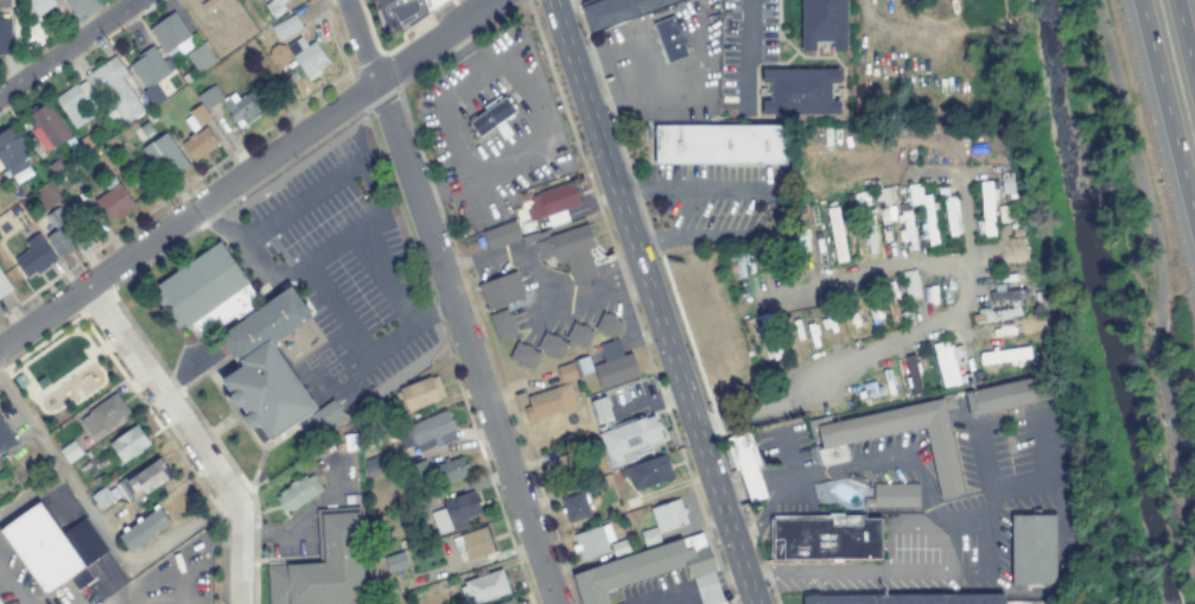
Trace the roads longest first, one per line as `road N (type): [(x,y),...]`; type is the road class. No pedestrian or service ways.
road 1 (residential): [(550,603),(343,0)]
road 2 (primary): [(754,603),(550,0)]
road 3 (residential): [(0,348),(493,0)]
road 4 (residential): [(237,603),(230,498),(90,285)]
road 5 (motorway): [(1140,0),(1194,225)]
road 6 (residential): [(0,89),(127,0)]
road 7 (residential): [(115,583),(230,498)]

